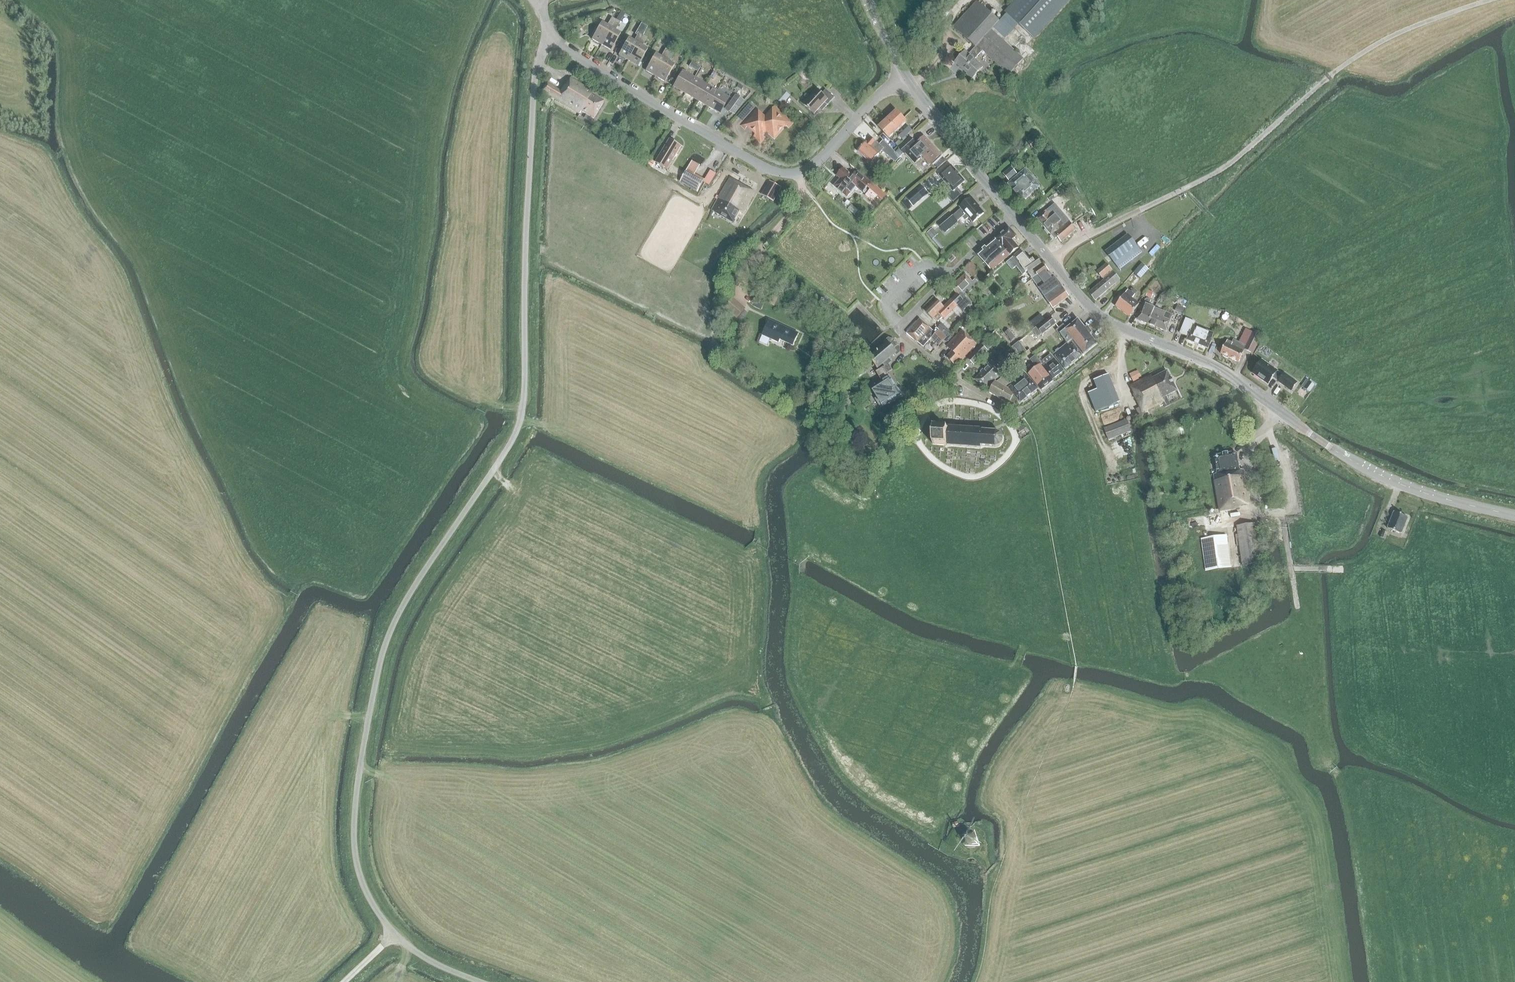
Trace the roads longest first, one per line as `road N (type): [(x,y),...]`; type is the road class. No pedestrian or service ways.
road 1 (unclassified): [(483,981),(420,955),(395,935),(363,890),(353,820),(385,656),(407,603),(515,445),(524,406),(534,85),(545,40)]
road 2 (unclassified): [(1047,256),(1206,180),(1359,56),(1420,23),(1502,0)]
road 3 (tertiary): [(1514,520),(1409,489),(1331,448),(1235,379),(1124,329)]
road 4 (unclassified): [(906,75),(817,163),(782,173),(545,40)]
road 5 (residential): [(898,331),(951,376),(1021,413),(1124,329)]
road 6 (tertiary): [(1015,216),(906,75)]
road 7 (residential): [(898,331),(1015,216)]

